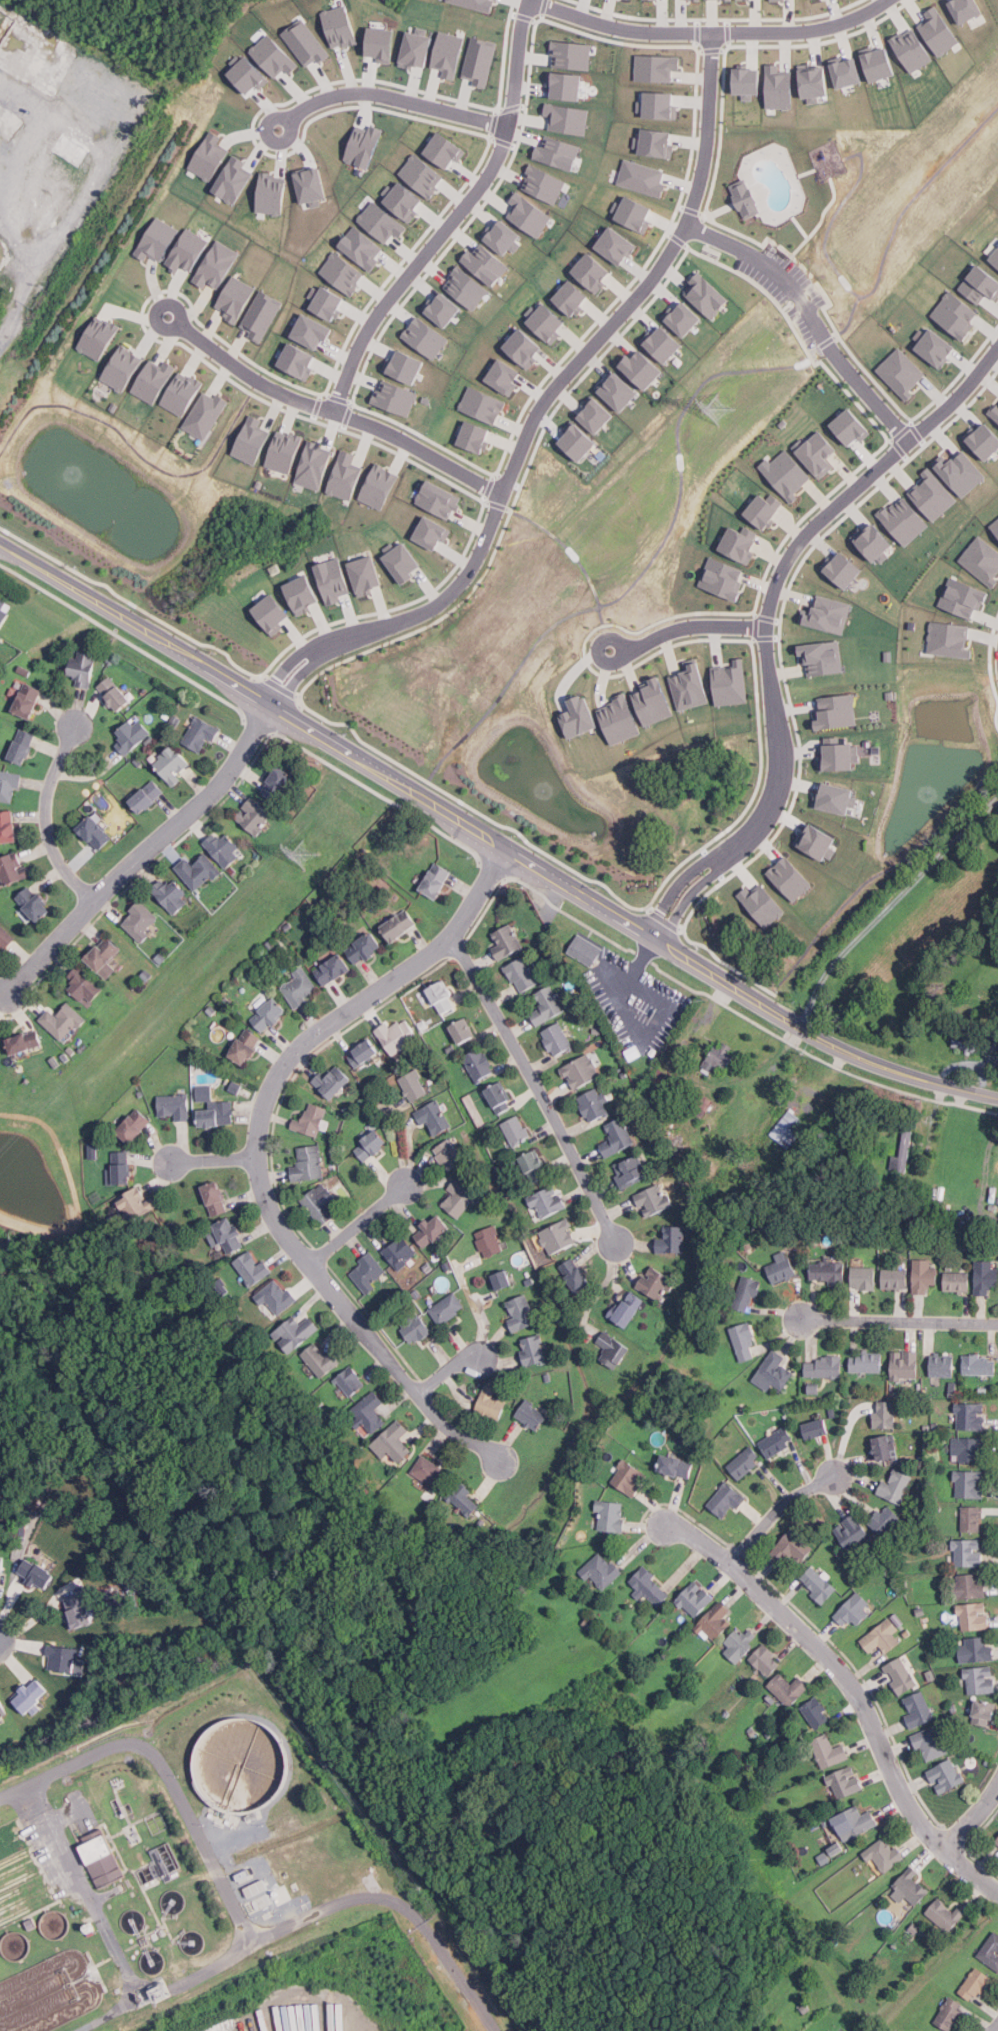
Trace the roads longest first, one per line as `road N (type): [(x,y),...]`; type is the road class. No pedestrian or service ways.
road 1 (secondary): [(63,585),(799,1028)]
road 2 (residential): [(506,847),(452,937),(299,1045),(277,1079),(257,1158),(276,1216),(341,1307),(444,1426),(506,1464)]
road 3 (residential): [(685,228),(651,281),(544,401),(462,580),(425,612),(329,644),(300,663),(269,704)]
road 4 (residential): [(724,856),(752,833),(778,778),(765,628),(784,562),(945,410),(997,345)]
road 5 (residential): [(997,1893),(913,1815),(856,1694),(824,1657),(736,1568),(703,1542),(664,1527)]
road 6 (residential): [(337,411),(369,328),(501,156),(530,0)]
road 7 (residential): [(269,704),(234,771),(203,809),(96,904),(4,1003)]
road 8 (residential): [(503,494),(393,434),(255,378),(166,314)]
road 9 (residential): [(533,0),(611,26),(779,33),(832,25),(887,0)]
road 10 (residential): [(452,937),(617,1243)]
road 11 (residential): [(277,129),(346,93),(508,127)]
road 12 (secondary): [(799,1028),(897,1072),(997,1098)]
road 13 (residential): [(96,904),(57,861),(47,824),(50,793),(79,725)]
road 14 (residential): [(685,228),(708,135),(712,32)]
road 15 (residential): [(801,1318),(997,1323)]
road 16 (residential): [(765,628),(694,625),(611,650)]
road 17 (residential): [(736,1568),(767,1528),(836,1477)]
road 18 (residential): [(311,1268),(411,1189)]

